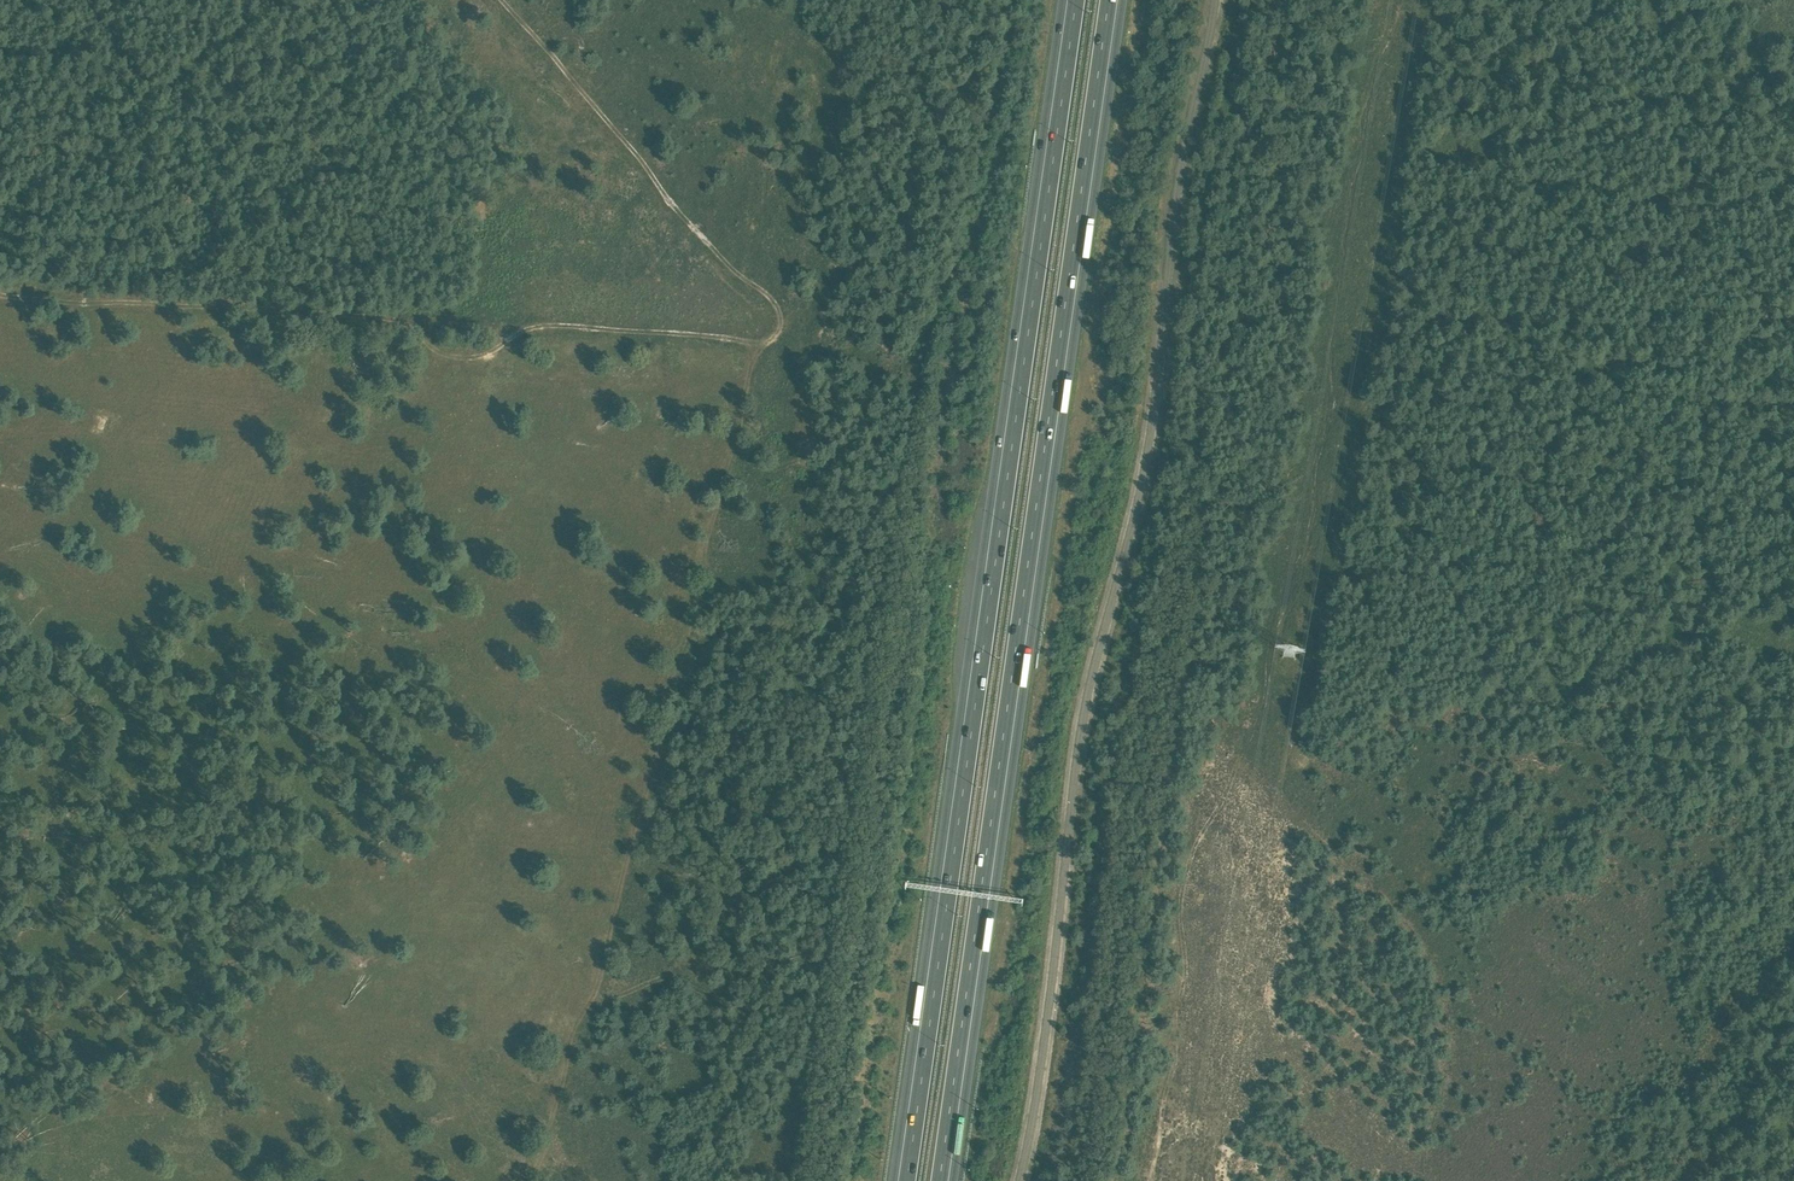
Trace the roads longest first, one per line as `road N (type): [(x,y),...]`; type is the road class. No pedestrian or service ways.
road 1 (track): [(1152,1180),(1181,1035),(1186,898),(1205,829),(1253,734),(1310,519),(1331,395),(1338,266),(1392,0)]
road 2 (unclassified): [(1020,1180),(1081,728),(1147,454),(1177,196),(1215,0)]
road 3 (motorway): [(941,1180),(1113,0)]
road 4 (motorway): [(1071,0),(906,1180)]
road 5 (track): [(760,346),(601,981),(571,1038),(534,1180)]
road 6 (track): [(0,296),(372,317),(398,321),(454,356),(483,356),(524,331),(556,326),(760,346)]
road 7 (track): [(503,0),(669,202),(777,305),(780,328),(760,346)]

